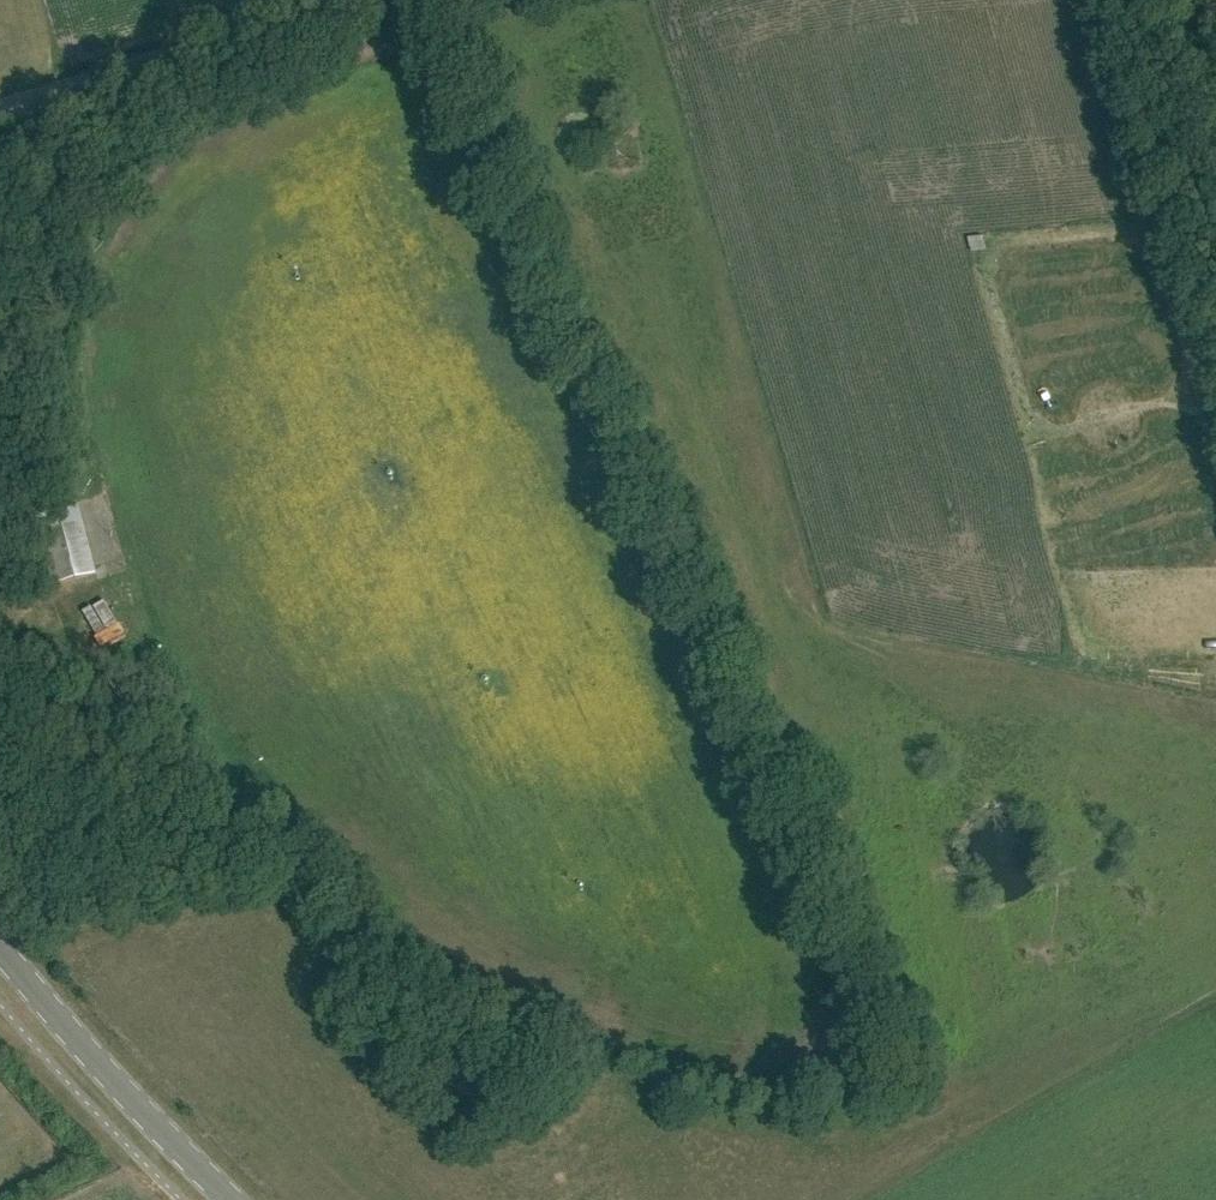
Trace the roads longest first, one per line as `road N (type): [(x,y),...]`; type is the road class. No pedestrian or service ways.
road 1 (unclassified): [(0,106),(332,0)]
road 2 (primary): [(228,1199),(0,948)]

